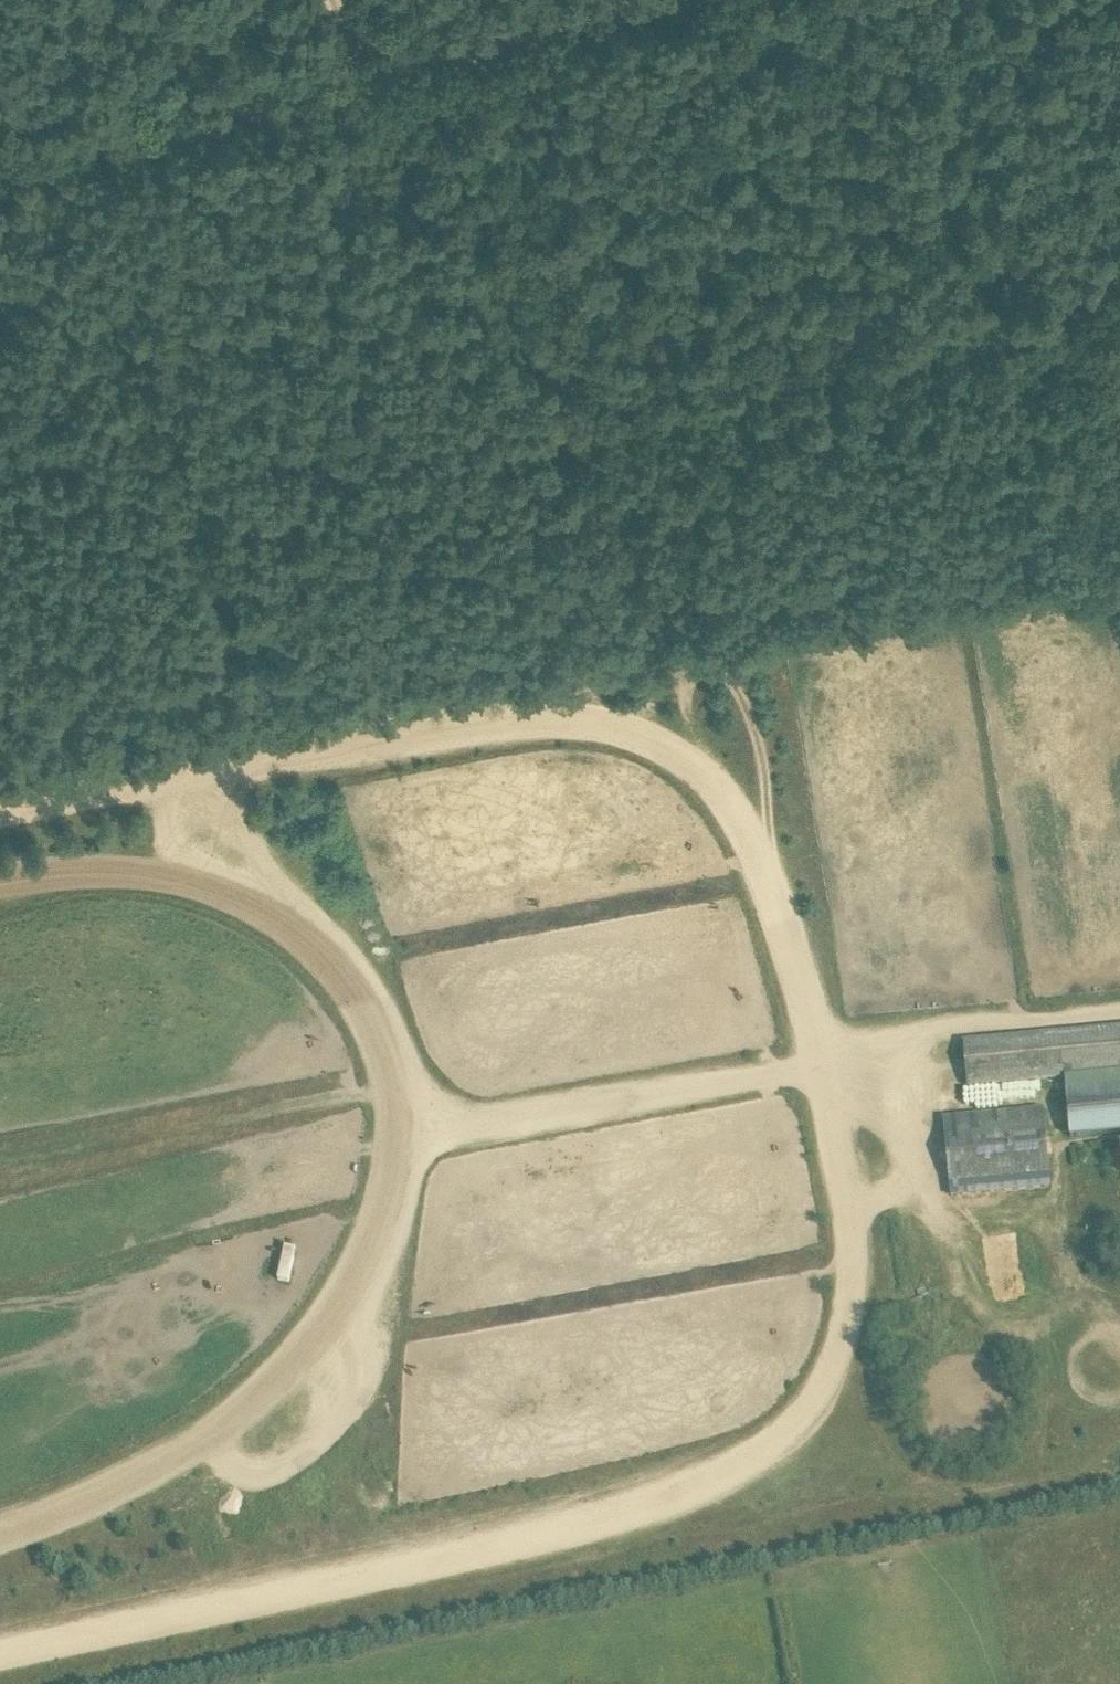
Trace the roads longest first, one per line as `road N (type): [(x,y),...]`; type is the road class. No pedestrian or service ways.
road 1 (track): [(1119,1013),(934,1029),(813,1062)]
road 2 (track): [(649,0),(415,57),(380,57)]

